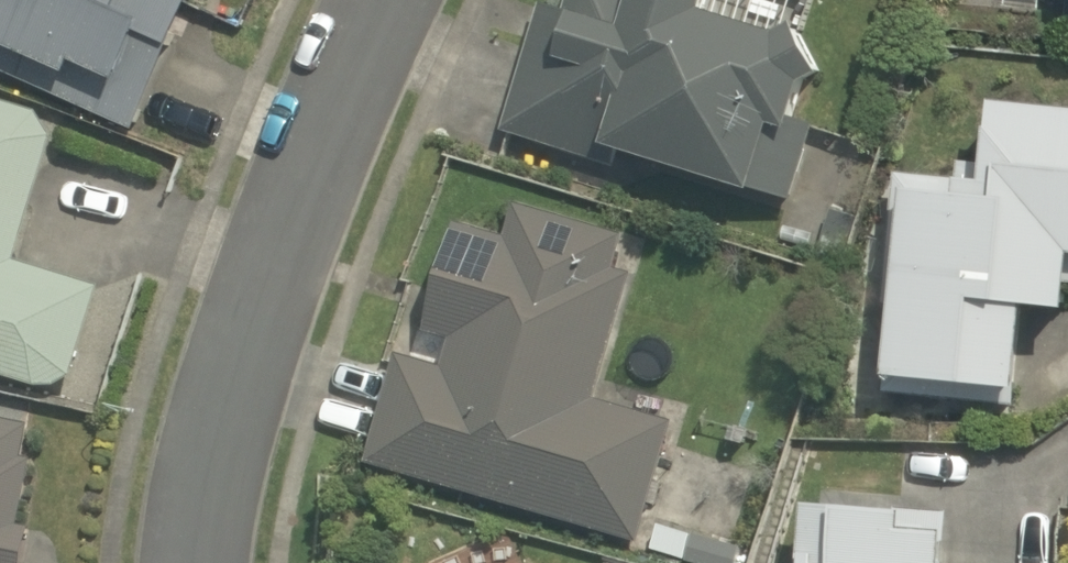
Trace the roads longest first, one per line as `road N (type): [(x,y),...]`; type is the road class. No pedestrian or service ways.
road 1 (residential): [(394,0),(292,203),(213,464),(194,562)]

